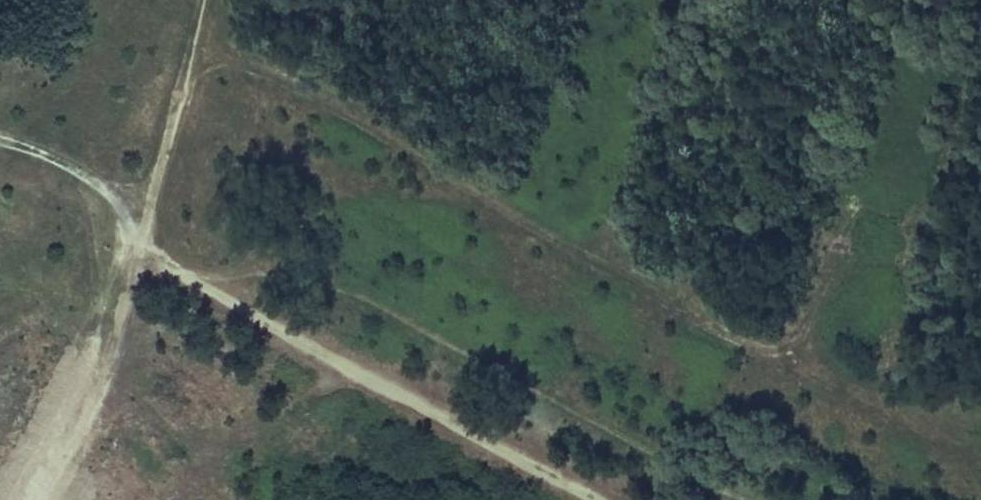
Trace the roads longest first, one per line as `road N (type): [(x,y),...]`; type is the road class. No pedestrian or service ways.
road 1 (track): [(195,61),(251,68),(300,89),(690,319),(885,408),(922,433)]
road 2 (track): [(607,499),(143,257),(120,206),(87,172),(0,138)]
road 3 (track): [(214,0),(117,336),(34,499)]

